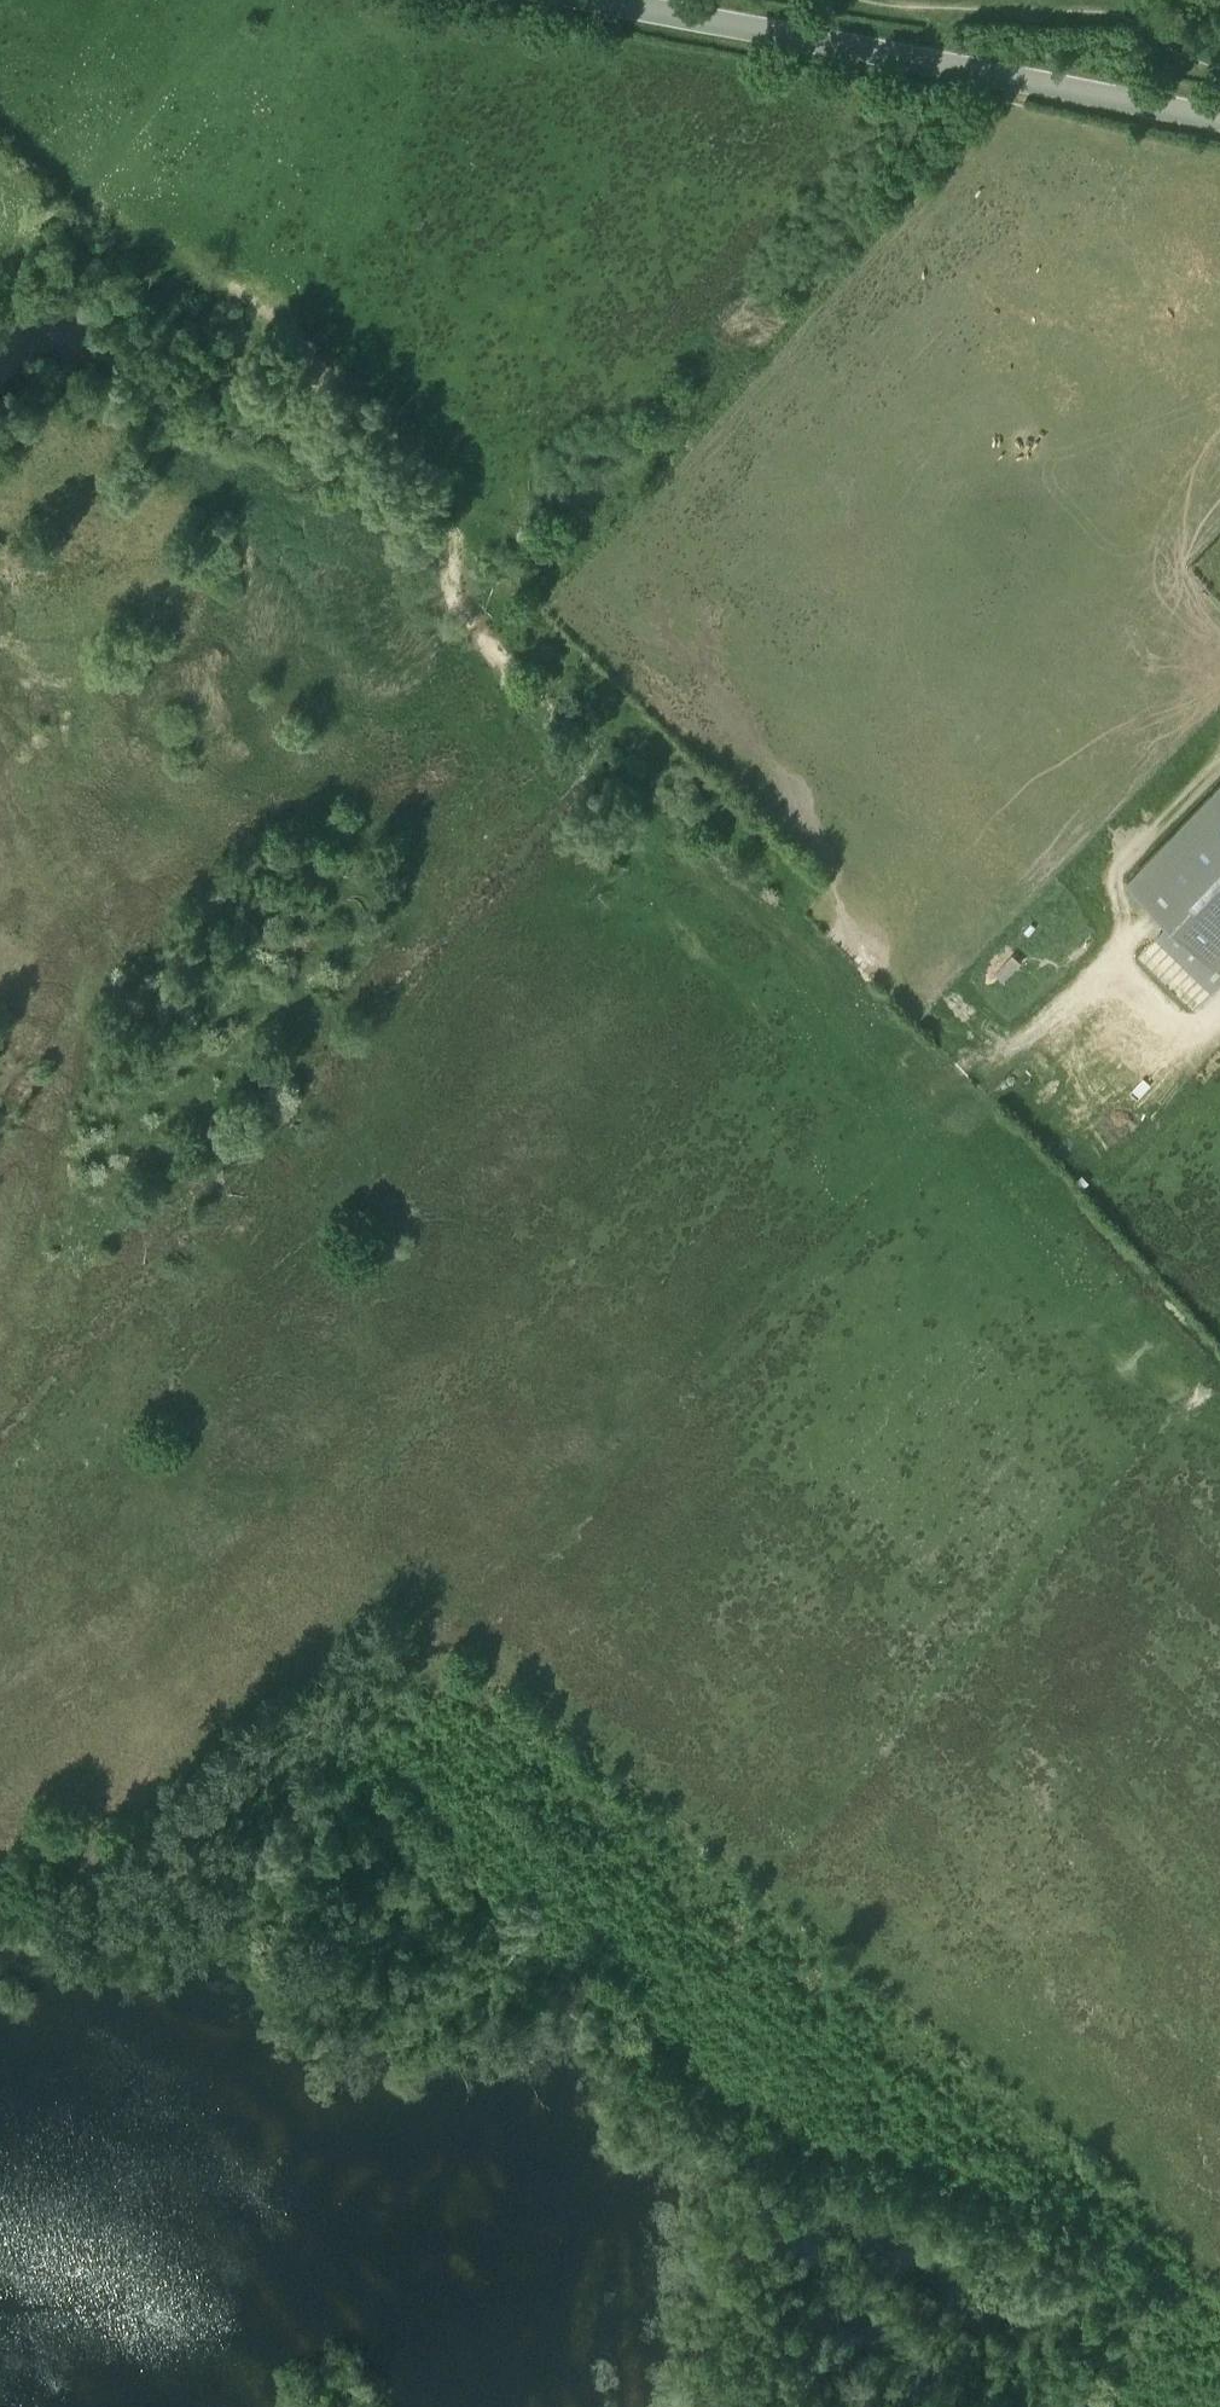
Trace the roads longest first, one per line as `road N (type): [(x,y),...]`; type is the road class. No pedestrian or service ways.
road 1 (unclassified): [(616,0),(1219,118)]
road 2 (track): [(883,0),(1113,13),(1190,61),(1219,68)]

